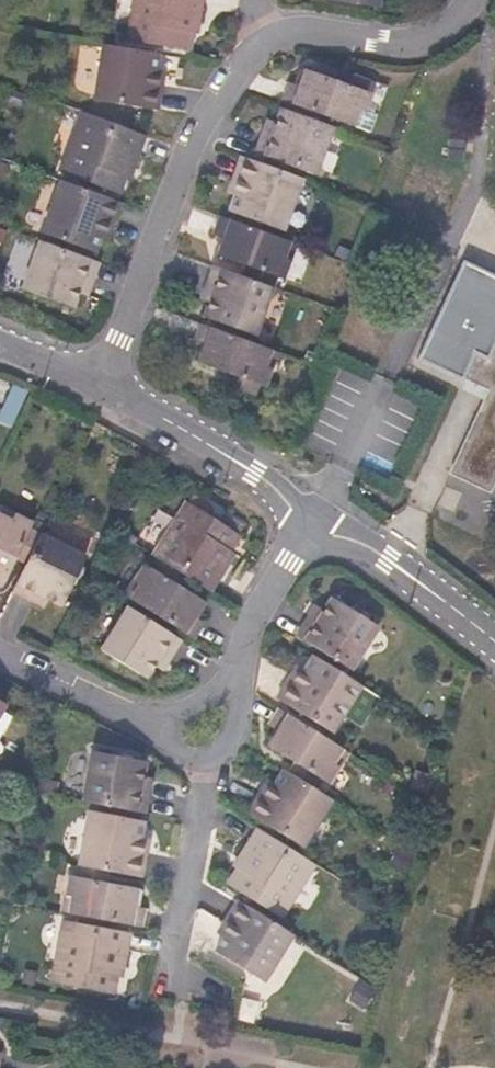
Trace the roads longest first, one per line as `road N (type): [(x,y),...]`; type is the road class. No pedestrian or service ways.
road 1 (residential): [(103,389),(205,117),(261,36)]
road 2 (residential): [(161,1034),(213,758)]
road 3 (residential): [(317,510),(103,389)]
road 4 (residential): [(494,645),(317,510)]
road 5 (residential): [(261,36),(311,29),(388,41),(424,37),(465,0)]
road 6 (residential): [(229,678),(317,510)]
road 7 (residential): [(0,650),(161,722)]

